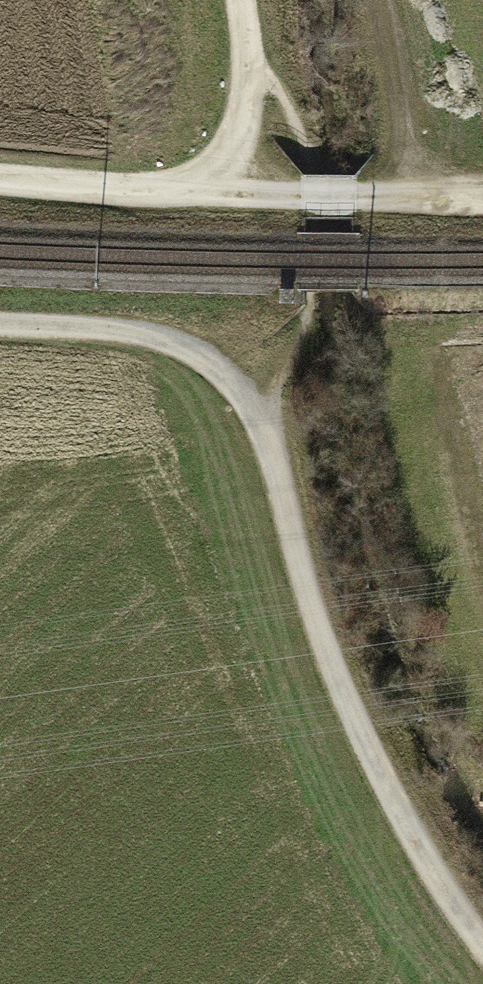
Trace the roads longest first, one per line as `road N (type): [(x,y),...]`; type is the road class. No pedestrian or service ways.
road 1 (track): [(261,426),(310,594),(398,814),(482,948)]
road 2 (track): [(252,55),(302,147),(311,204),(311,309),(261,426)]
road 3 (track): [(0,179),(192,192),(246,129),(252,55)]
road 4 (track): [(0,322),(91,326),(182,346),(217,367),(261,426)]
road 5 (track): [(482,200),(192,192)]
road 6 (track): [(482,579),(452,452),(437,329)]

